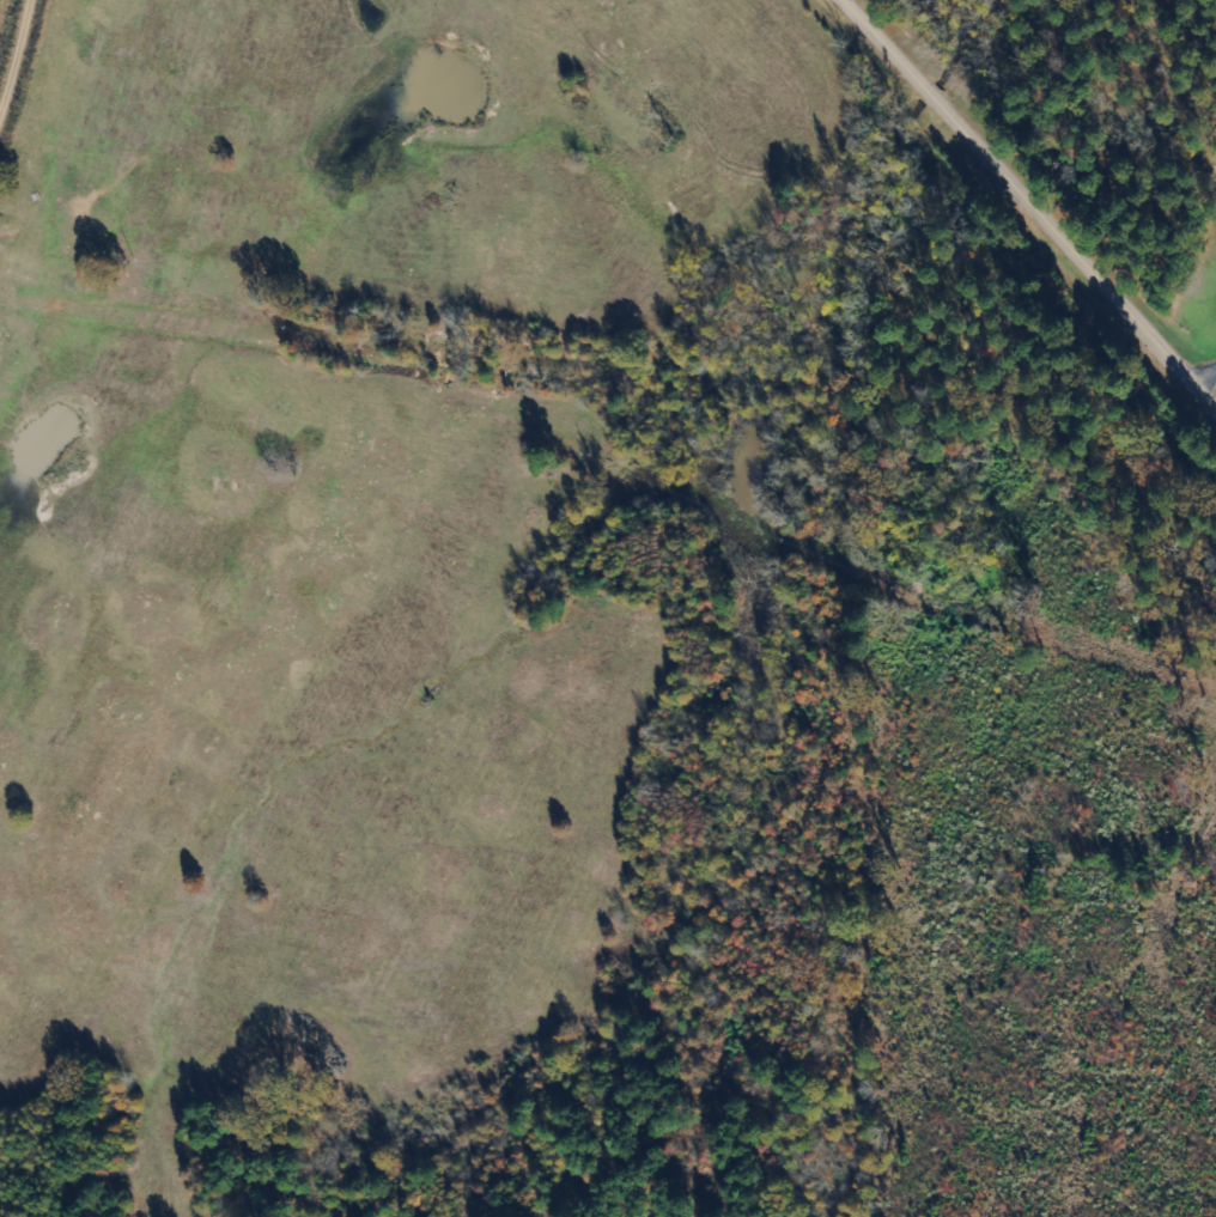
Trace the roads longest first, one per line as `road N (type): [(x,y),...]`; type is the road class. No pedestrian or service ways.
road 1 (tertiary): [(1130,310),(844,0)]
road 2 (tertiary): [(1130,310),(1215,406)]
road 3 (residential): [(0,122),(34,0)]

